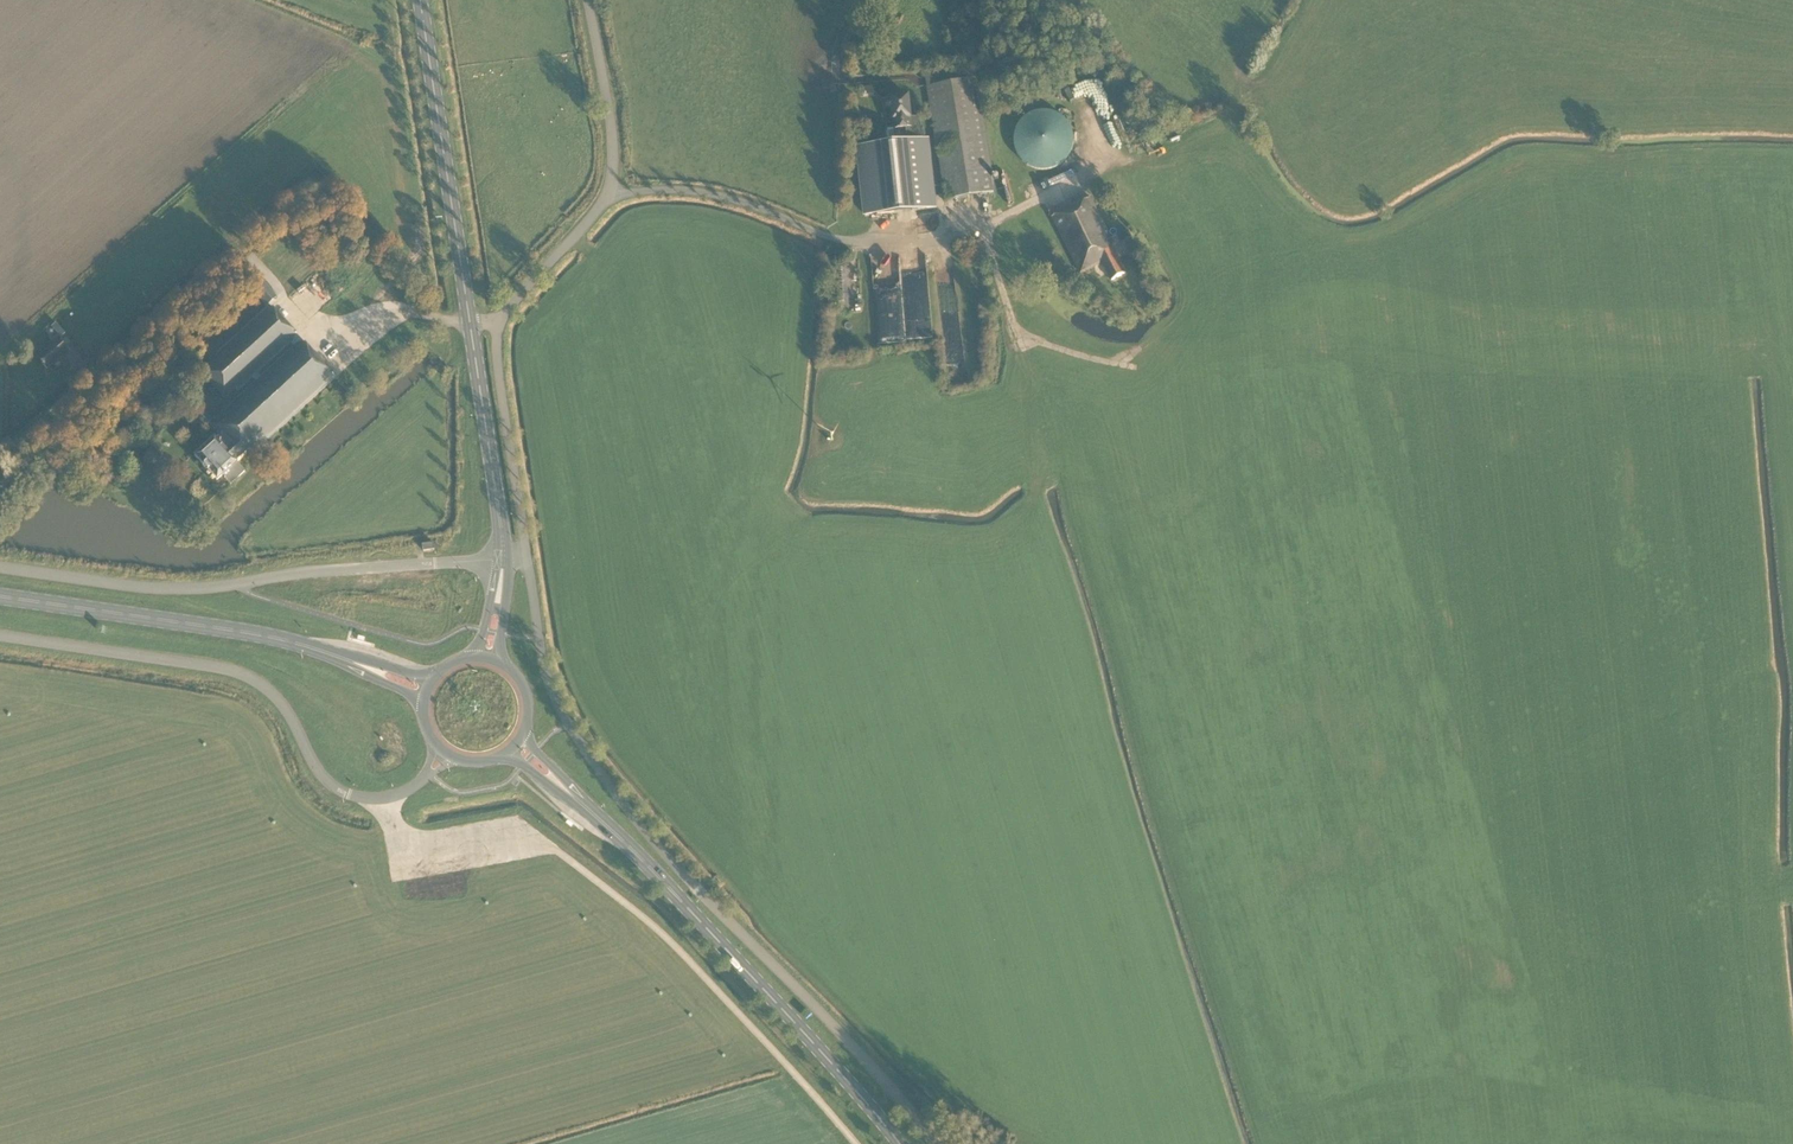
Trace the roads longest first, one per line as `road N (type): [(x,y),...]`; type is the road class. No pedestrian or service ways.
road 1 (unclassified): [(935,1143),(891,1085),(602,777),(550,687),(527,556)]
road 2 (primary): [(897,1143),(647,864),(515,744)]
road 3 (unclassified): [(0,636),(253,678),(278,698),(329,782),(356,797),(406,791),(445,751)]
road 4 (unclassified): [(0,567),(164,589),(503,559)]
road 5 (primary): [(427,691),(274,637),(0,596)]
road 6 (track): [(855,1143),(673,944),(551,847)]
road 7 (unclassified): [(498,324),(609,192),(612,130),(588,0)]
road 8 (primary): [(470,324),(421,0)]
road 9 (primary): [(503,559),(470,324)]
road 10 (unclassified): [(527,556),(496,366),(498,324)]
road 11 (track): [(984,229),(1018,336),(1132,367)]

